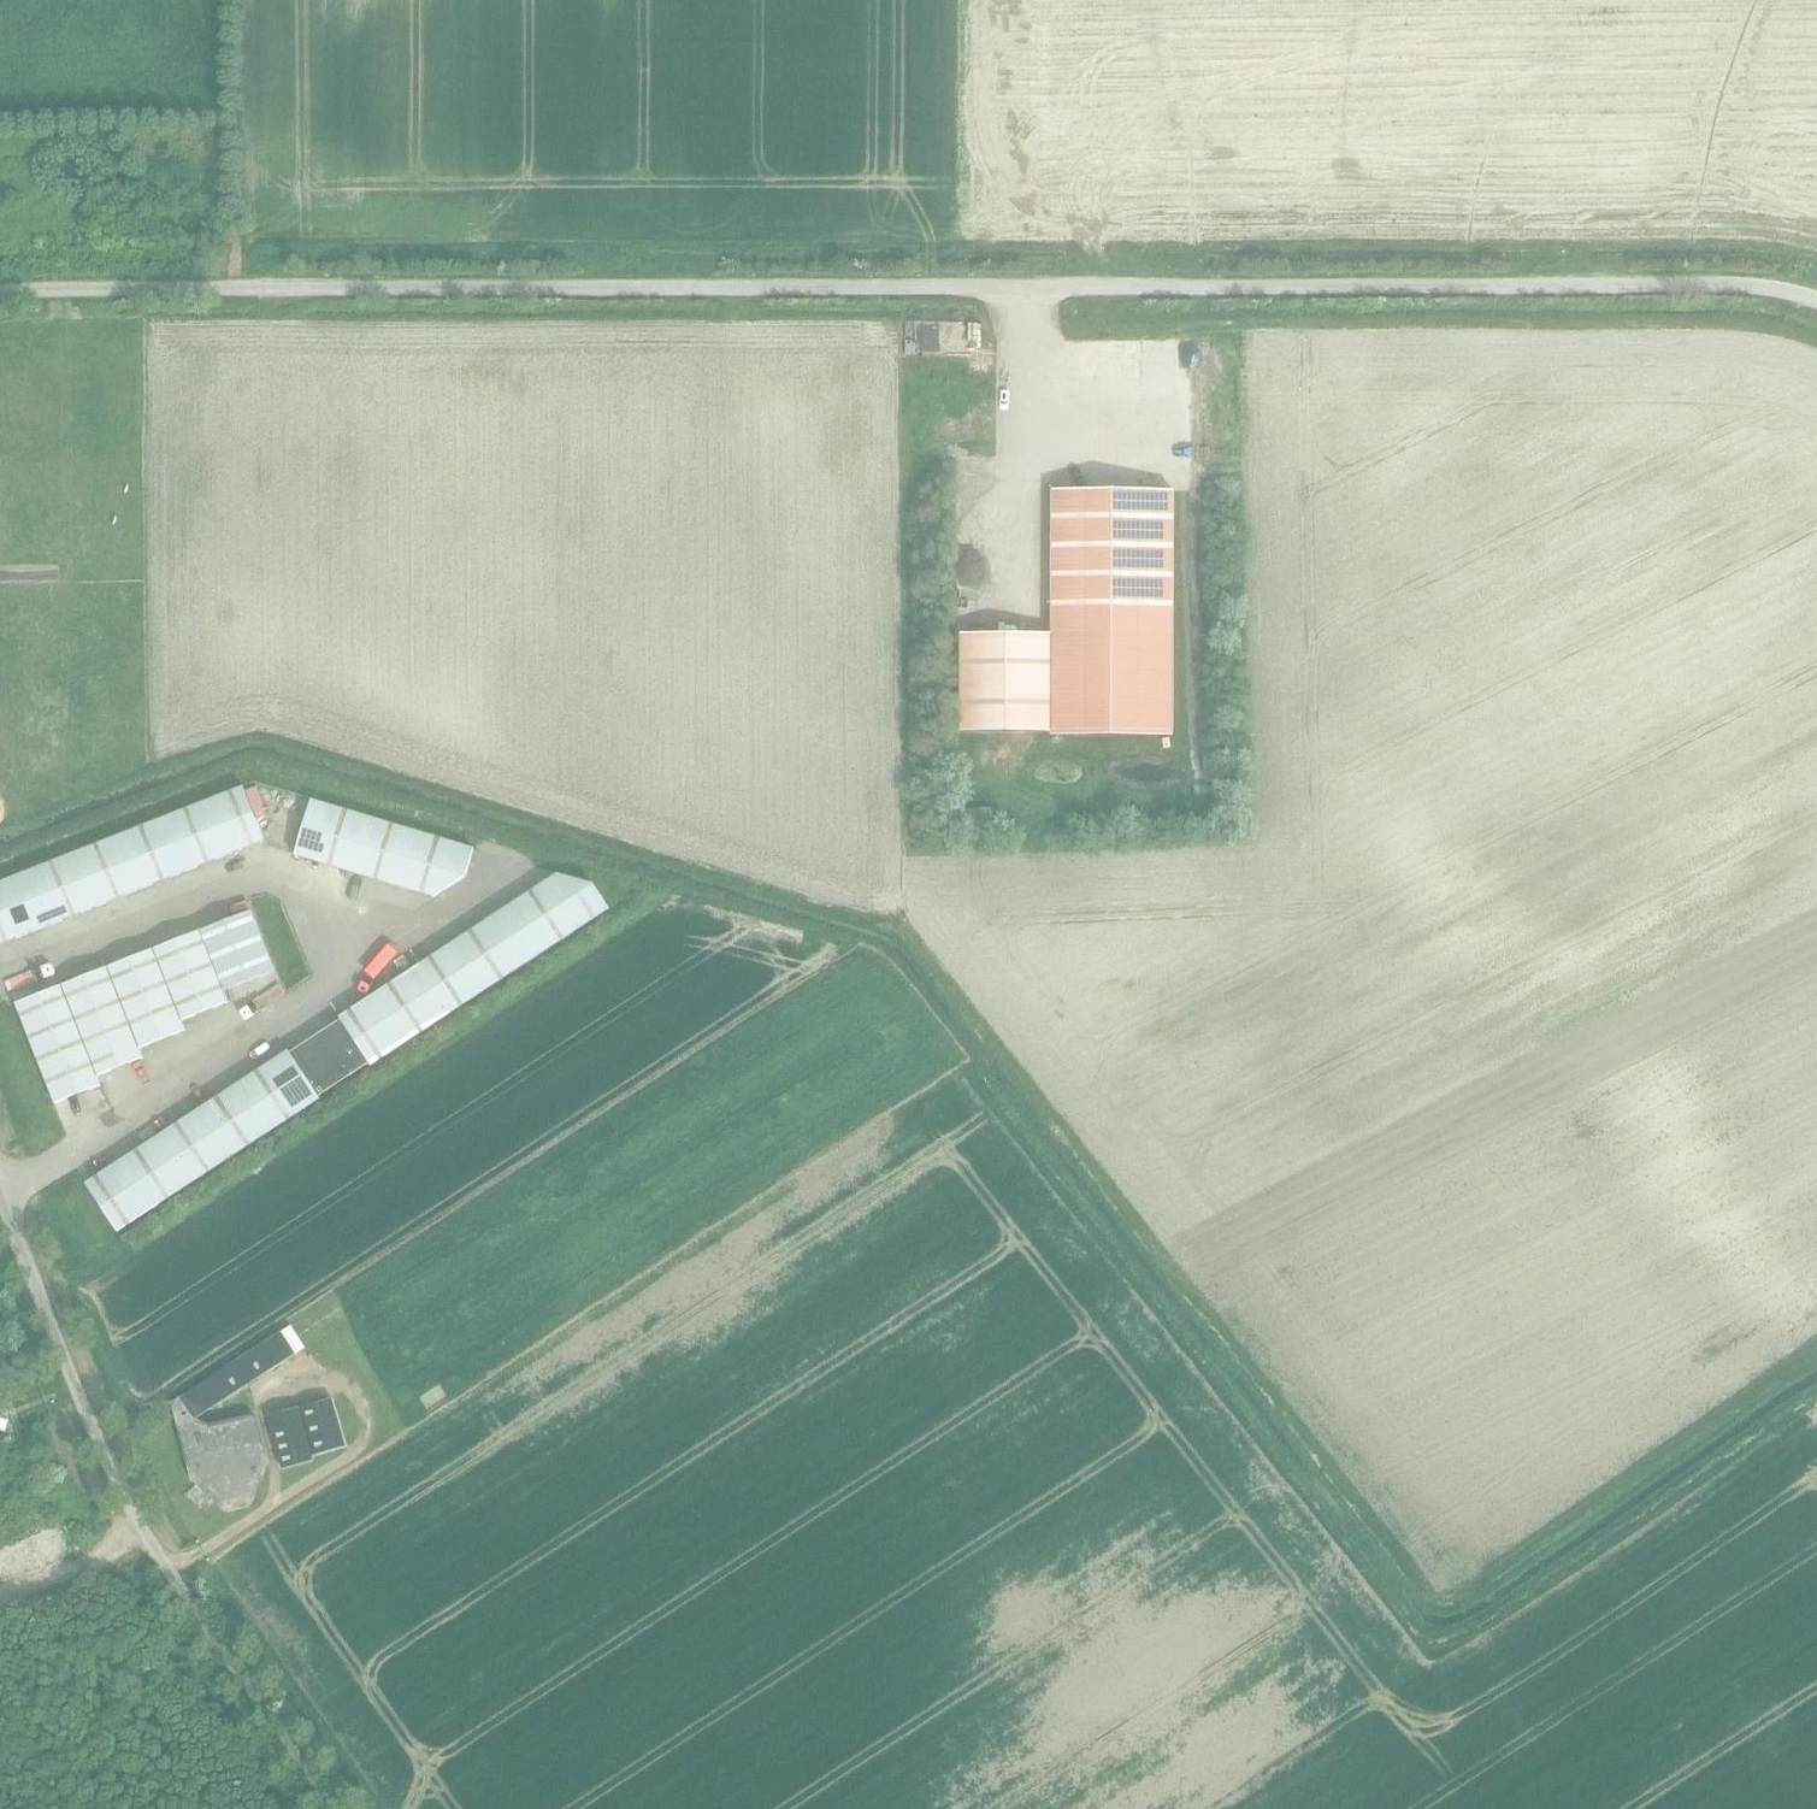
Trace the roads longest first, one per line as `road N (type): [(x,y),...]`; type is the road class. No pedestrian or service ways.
road 1 (unclassified): [(0,293),(1689,284),(1816,296)]
road 2 (unclassified): [(334,1808),(139,1526),(107,1465),(0,1193)]

